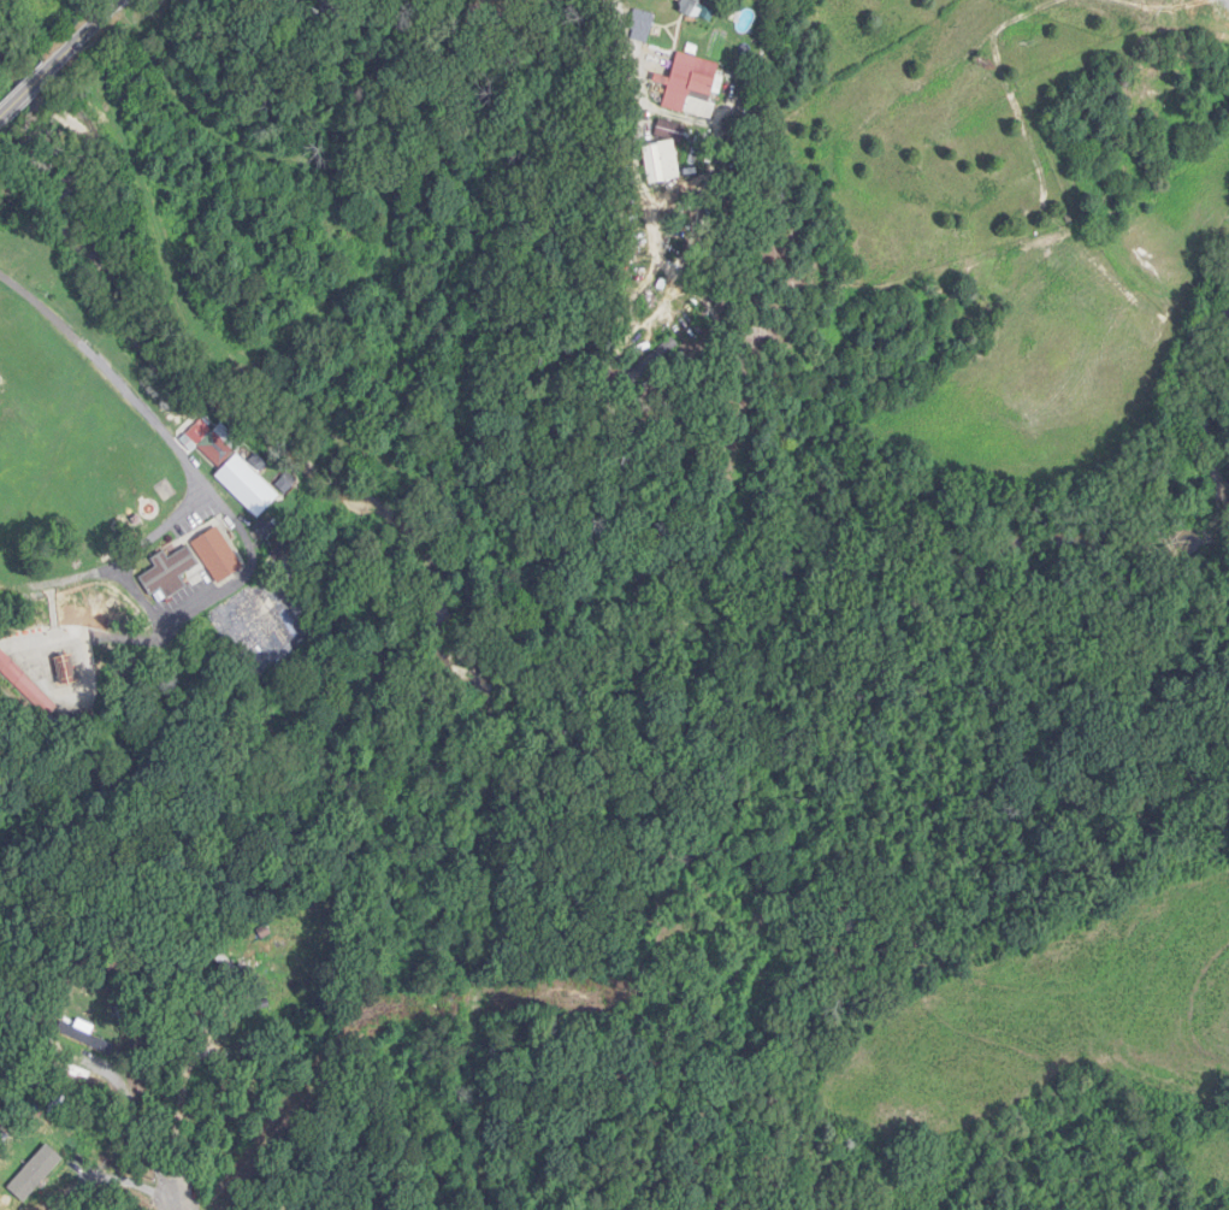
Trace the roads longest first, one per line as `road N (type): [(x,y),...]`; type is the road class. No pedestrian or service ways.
road 1 (residential): [(0,119),(121,0)]

